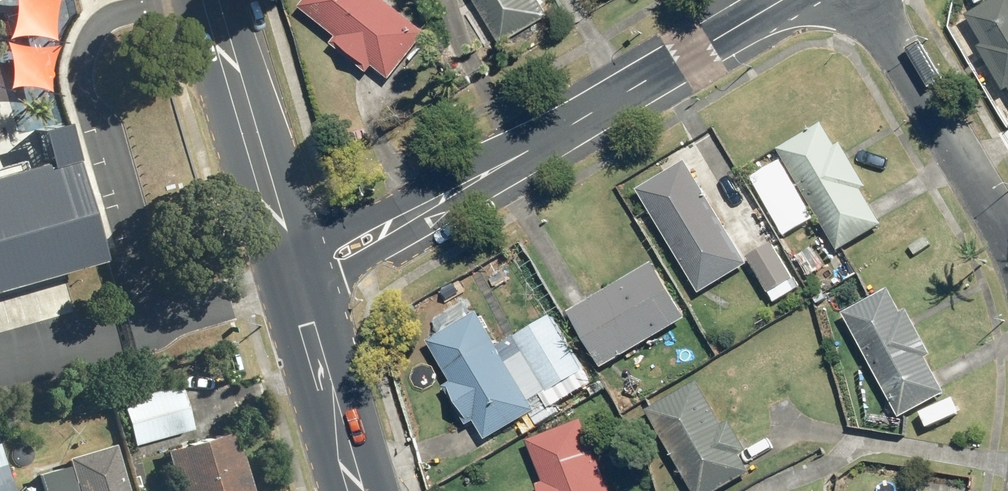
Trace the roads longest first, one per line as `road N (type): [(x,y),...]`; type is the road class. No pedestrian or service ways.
road 1 (unclassified): [(299,276),(779,0)]
road 2 (secondary): [(299,276),(224,0)]
road 3 (residential): [(876,0),(1007,227)]
road 4 (secondary): [(359,490),(299,276)]

